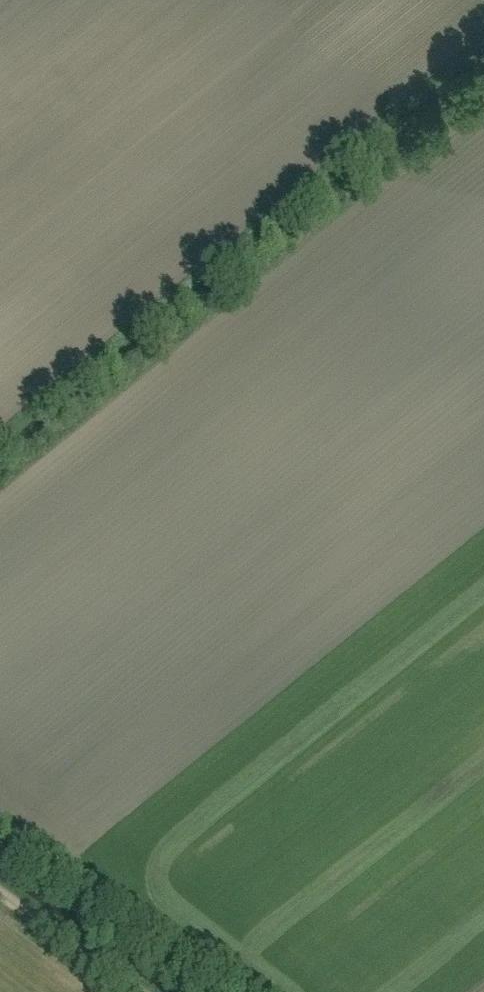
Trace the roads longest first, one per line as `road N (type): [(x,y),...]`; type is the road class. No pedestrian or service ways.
road 1 (track): [(136,991),(0,896)]

